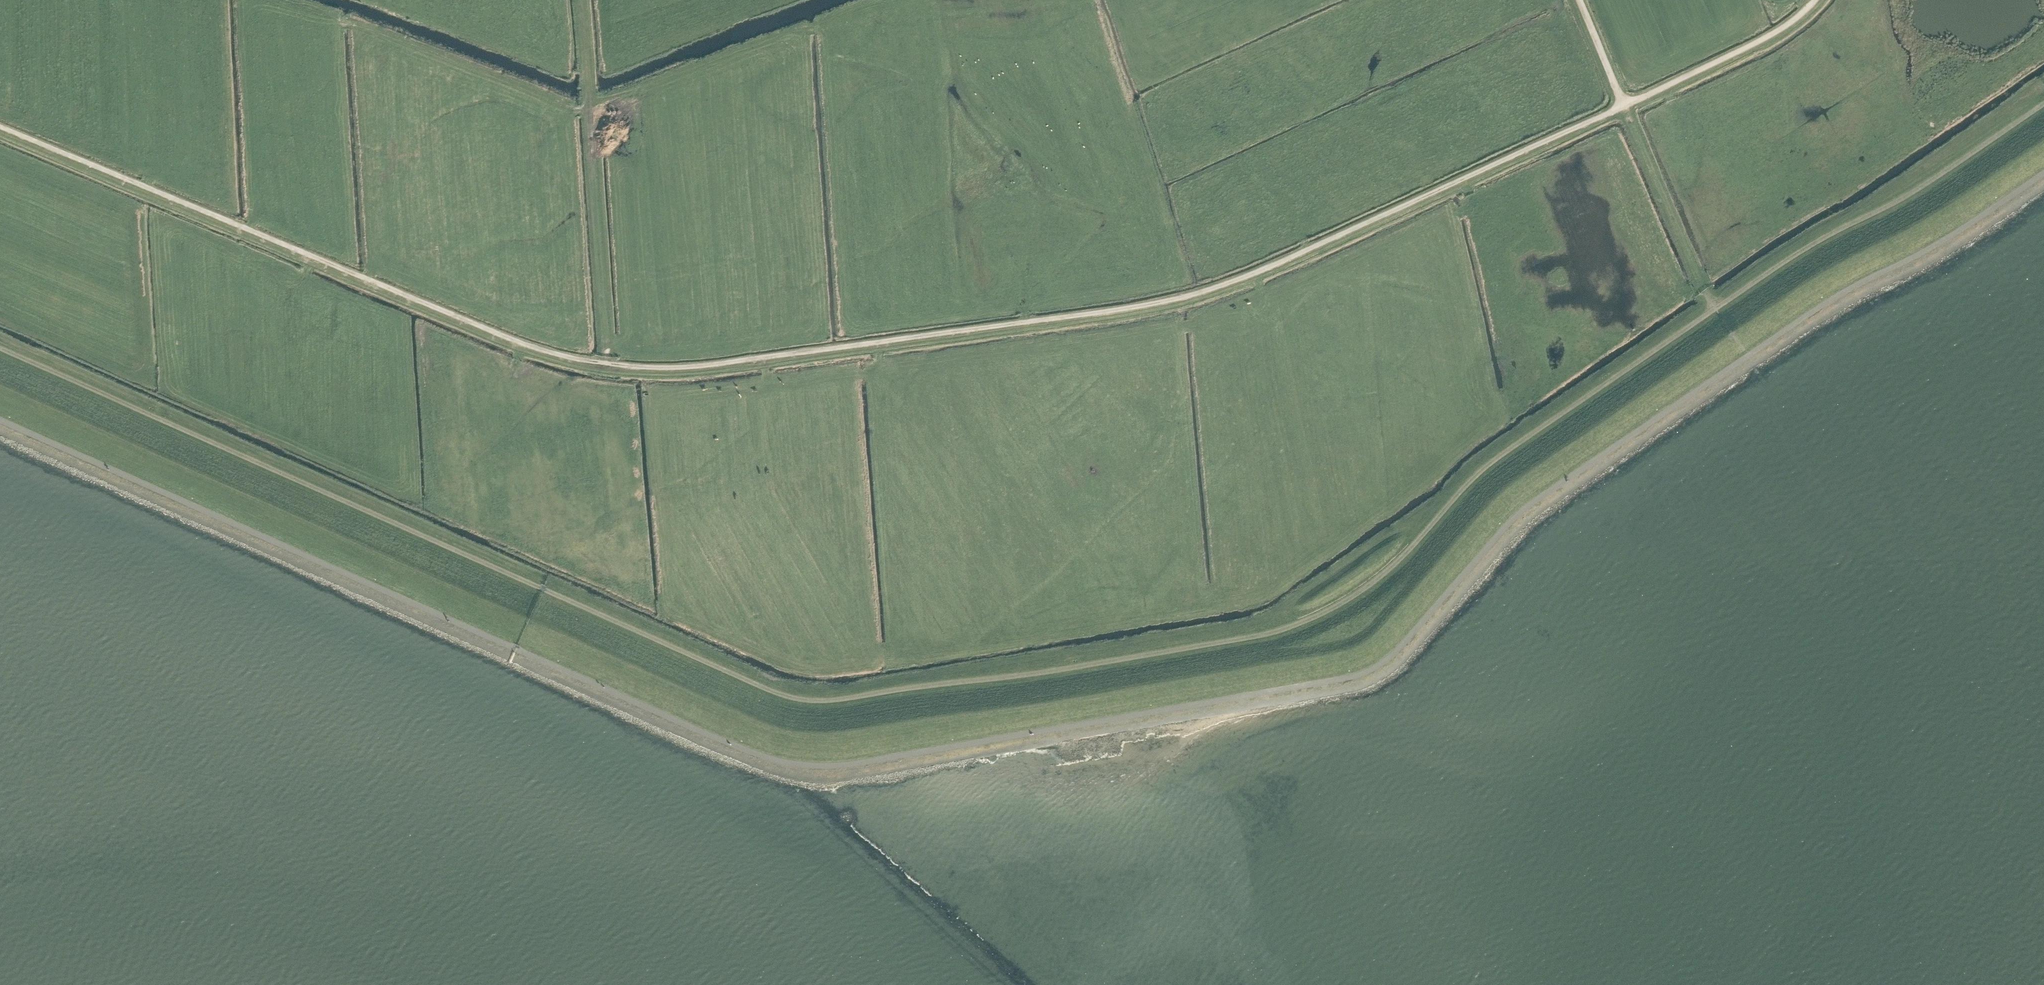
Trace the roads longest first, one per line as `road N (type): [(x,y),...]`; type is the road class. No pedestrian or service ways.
road 1 (track): [(607,364),(582,0)]
road 2 (track): [(1624,105),(1715,308)]

